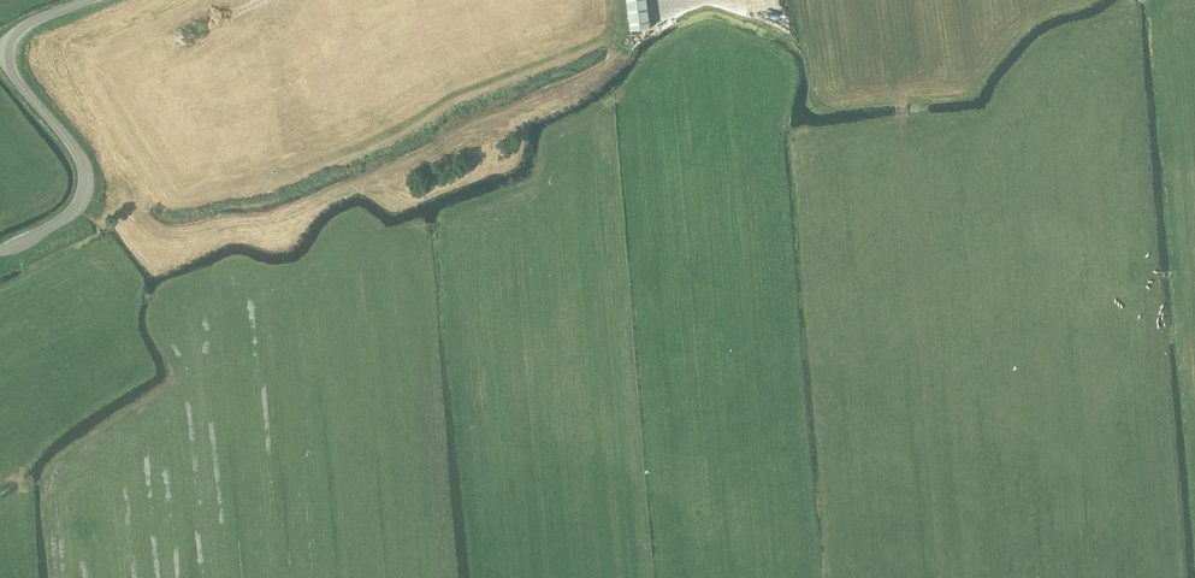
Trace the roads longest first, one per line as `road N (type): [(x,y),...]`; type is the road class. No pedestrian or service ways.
road 1 (unclassified): [(0,253),(76,210),(86,178),(73,146),(12,78),(3,51),(24,27),(90,0)]

